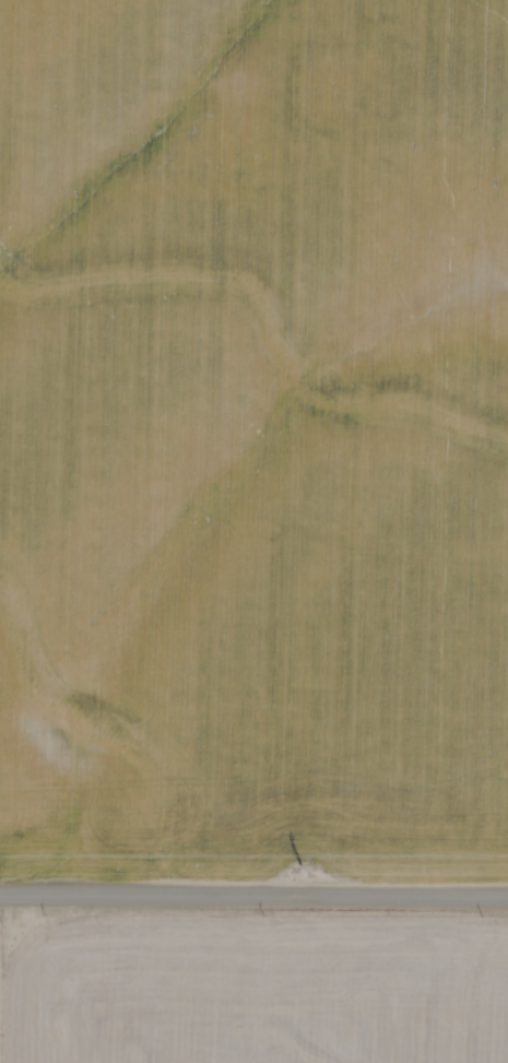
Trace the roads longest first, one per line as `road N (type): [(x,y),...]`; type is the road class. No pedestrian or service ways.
road 1 (residential): [(0,893),(507,895)]

